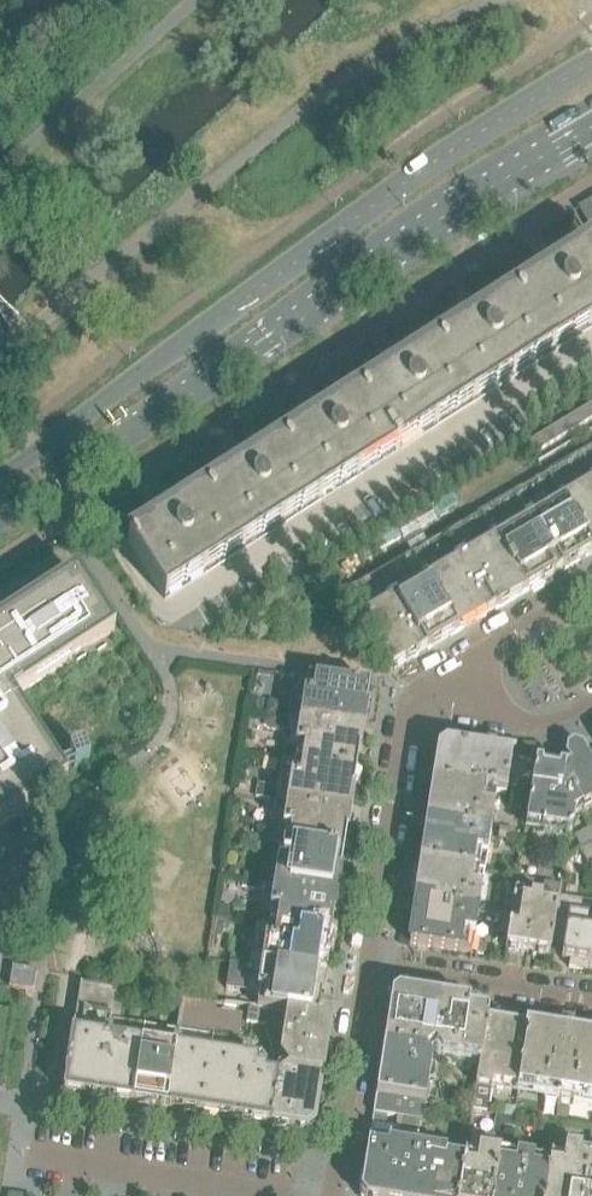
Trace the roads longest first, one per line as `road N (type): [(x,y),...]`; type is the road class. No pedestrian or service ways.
road 1 (secondary): [(591,67),(434,169),(0,479)]
road 2 (secondary): [(0,517),(348,276),(591,138)]
road 3 (residential): [(367,964),(404,734),(412,712),(427,702)]
road 4 (residential): [(331,1195),(367,964)]
road 5 (residential): [(367,964),(591,1000)]
road 6 (residential): [(591,589),(457,673),(427,702)]
road 7 (residential): [(427,702),(541,727),(591,703)]

